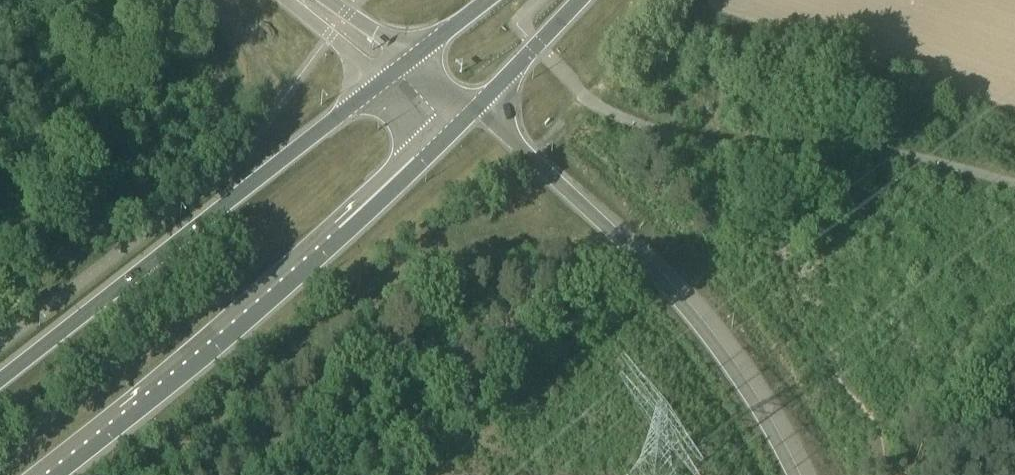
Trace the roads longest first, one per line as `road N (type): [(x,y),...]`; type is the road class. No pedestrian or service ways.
road 1 (primary): [(59,474),(188,374),(477,108)]
road 2 (primary): [(385,80),(0,381)]
road 3 (trunk): [(792,474),(690,315),(477,108)]
road 4 (primary): [(477,108),(582,0)]
road 5 (primary): [(297,0),(385,80)]

